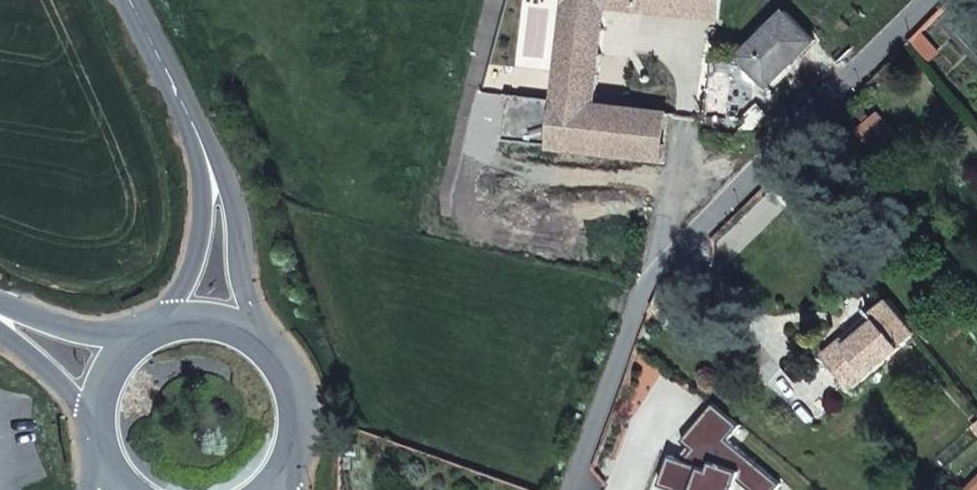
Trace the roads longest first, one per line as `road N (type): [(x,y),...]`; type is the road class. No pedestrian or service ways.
road 1 (unclassified): [(929,0),(654,278),(572,489)]
road 2 (secondary): [(254,330),(231,198),(210,155)]
road 3 (secondary): [(210,155),(193,265),(164,322)]
road 4 (secondary): [(135,0),(210,155)]
road 5 (secondary): [(286,477),(300,447),(297,380),(254,330)]
road 6 (secondary): [(0,331),(99,425)]
road 7 (secondary): [(130,344),(0,306)]

